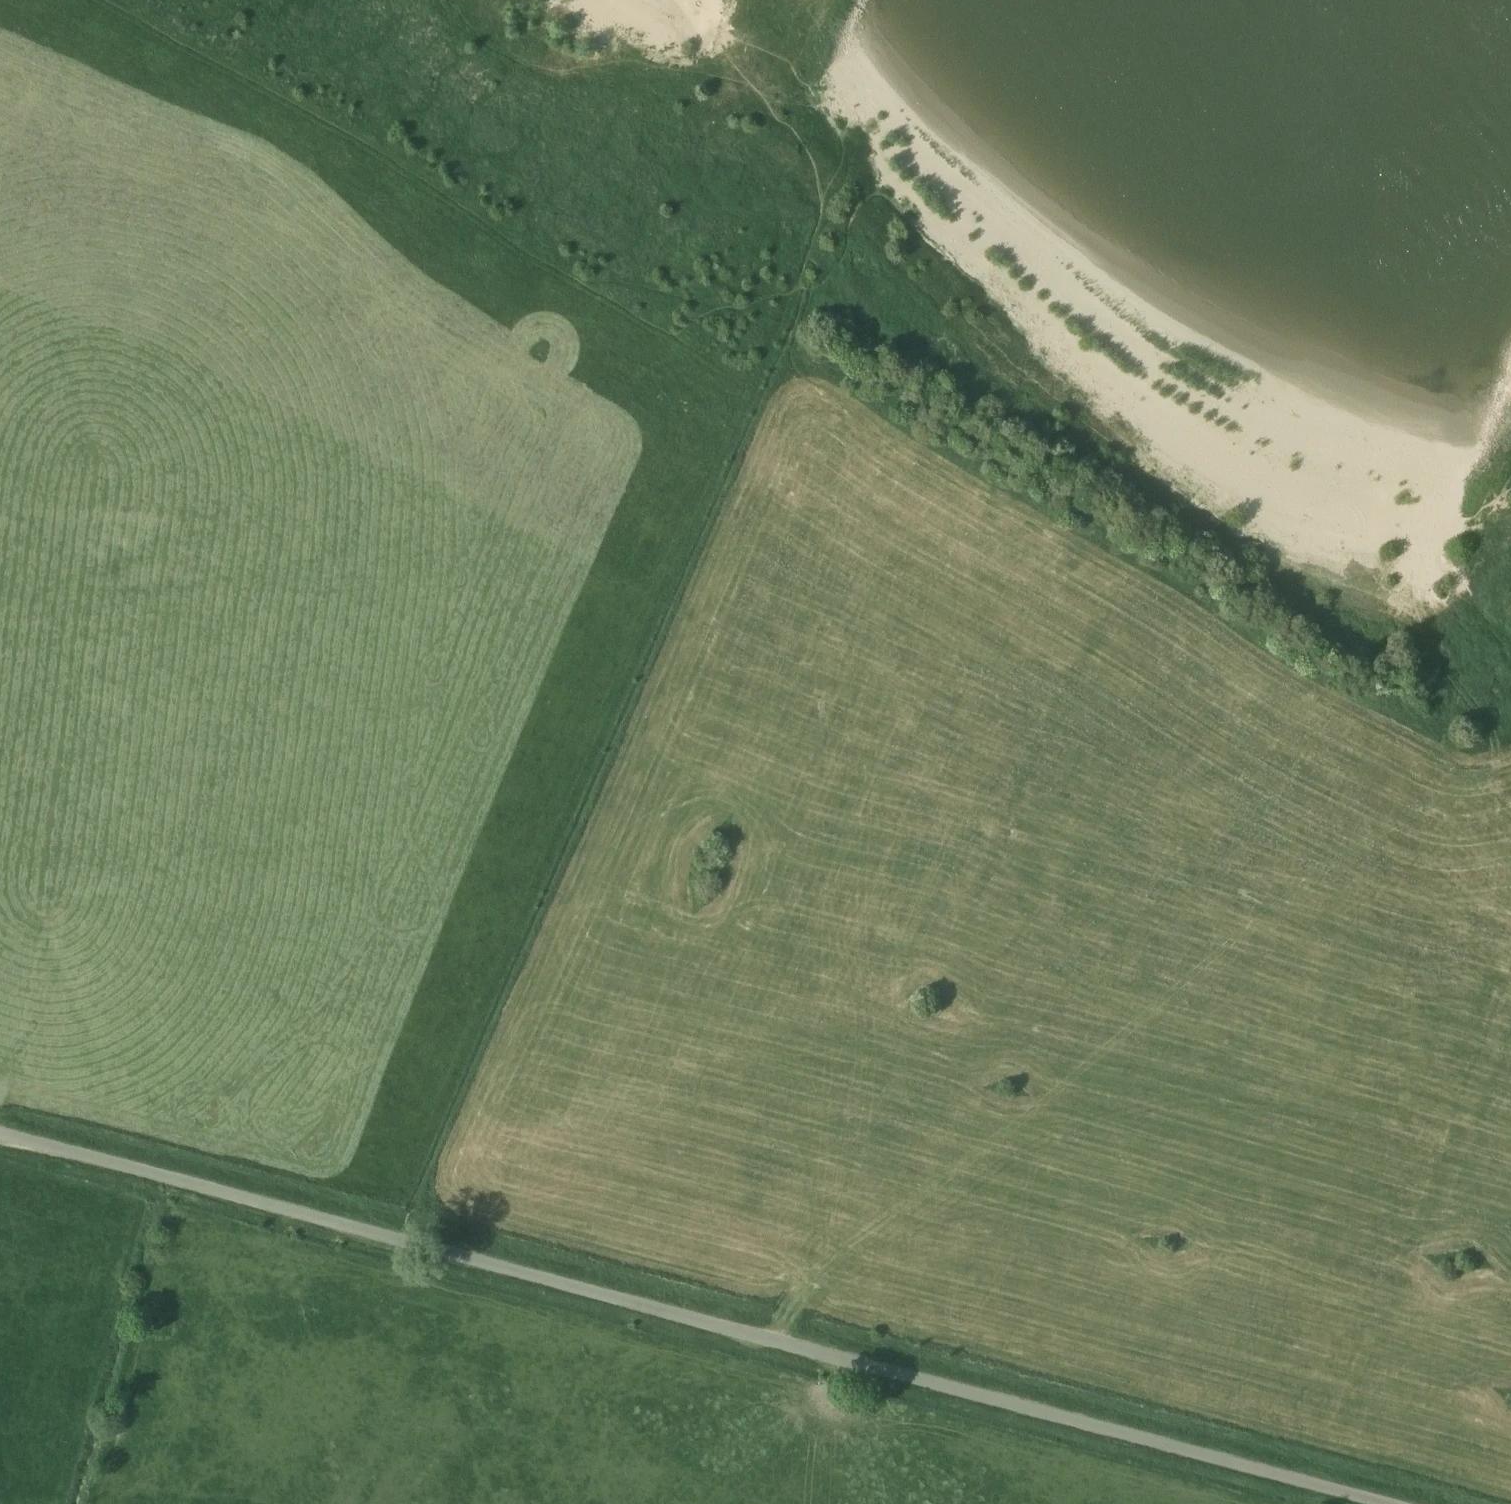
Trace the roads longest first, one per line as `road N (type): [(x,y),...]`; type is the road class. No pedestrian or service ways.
road 1 (unclassified): [(1387,1503),(0,1134)]

